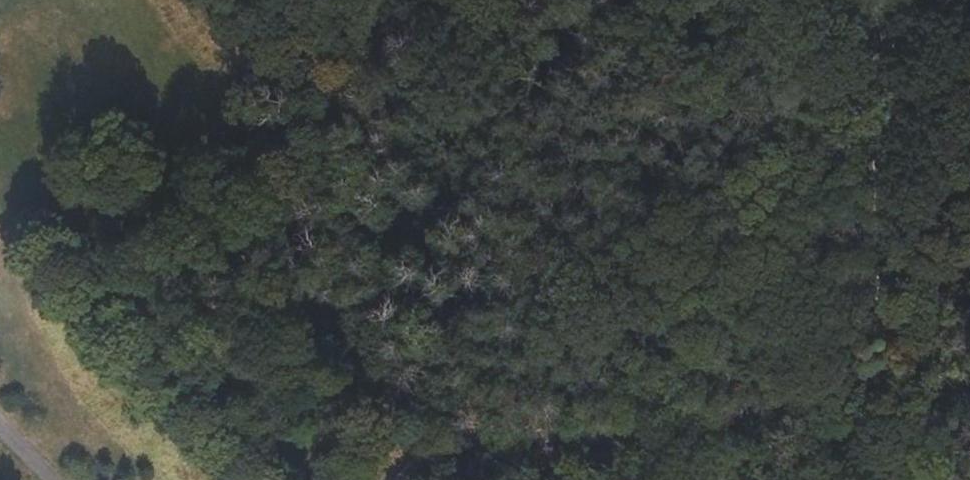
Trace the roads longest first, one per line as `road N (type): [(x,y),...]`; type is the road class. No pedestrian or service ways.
road 1 (tertiary): [(902,0),(878,55),(868,112),(866,312),(861,348),(846,375),(826,393),(691,428),(436,450),(393,479)]

